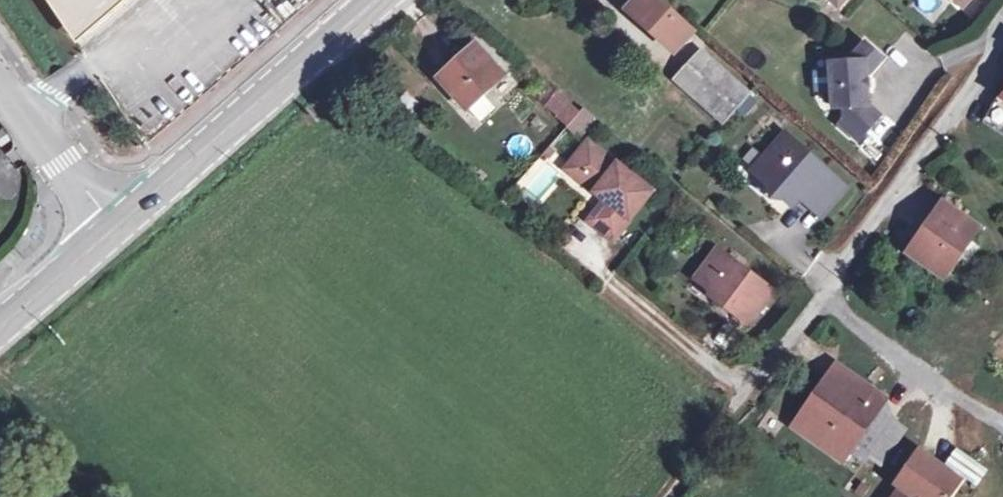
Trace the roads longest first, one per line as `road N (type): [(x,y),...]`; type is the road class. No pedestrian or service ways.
road 1 (residential): [(735,404),(1002,30)]
road 2 (secondary): [(111,233),(381,0)]
road 3 (unclassified): [(111,233),(0,78)]
road 4 (secondary): [(0,330),(111,233)]
road 5 (track): [(657,496),(735,404)]

